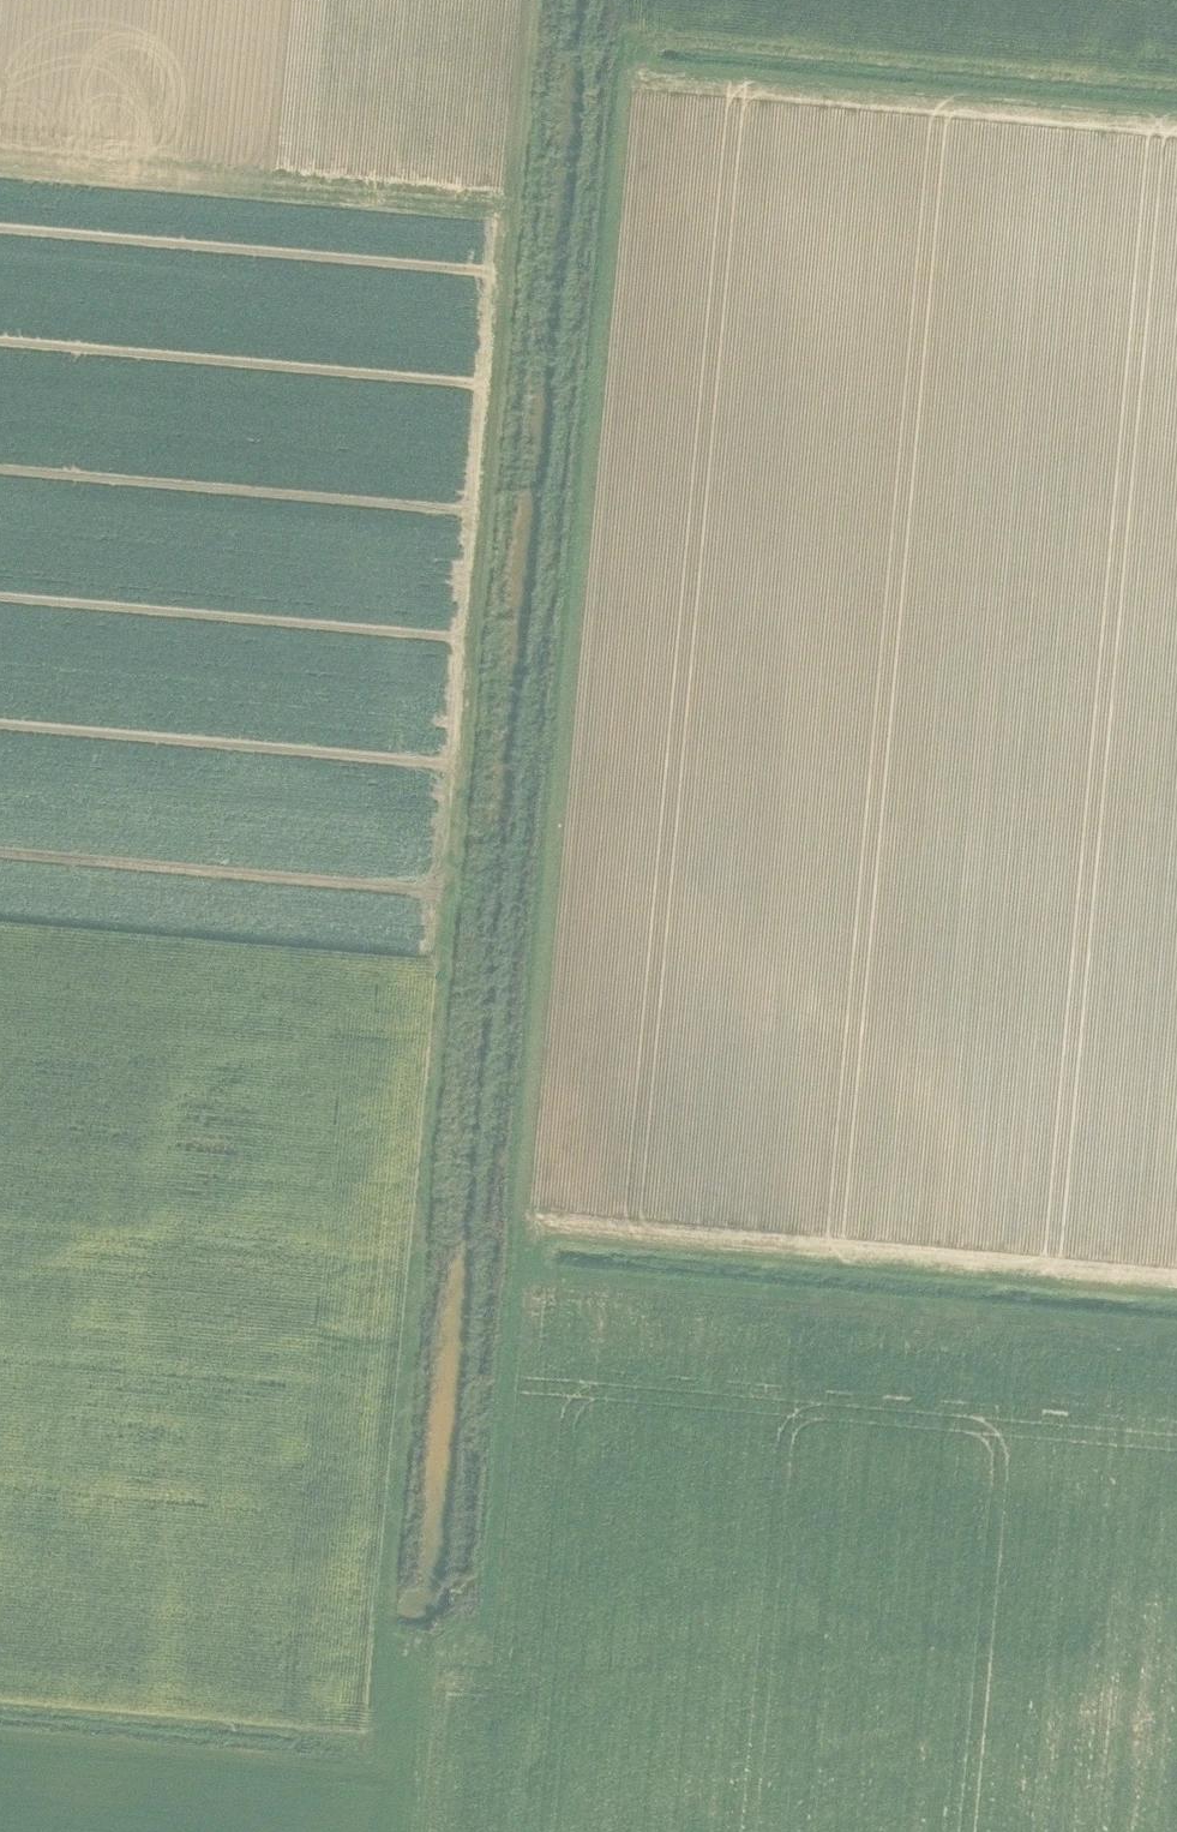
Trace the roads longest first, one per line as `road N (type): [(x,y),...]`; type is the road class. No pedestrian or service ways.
road 1 (track): [(527,1271),(1176,1329)]

